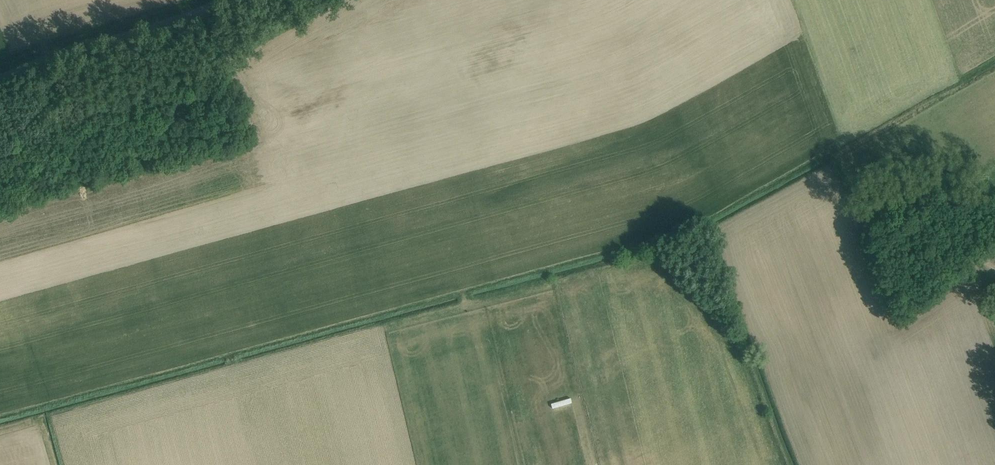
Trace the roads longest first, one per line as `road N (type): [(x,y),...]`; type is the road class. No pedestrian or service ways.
road 1 (unclassified): [(0,79),(225,0)]

